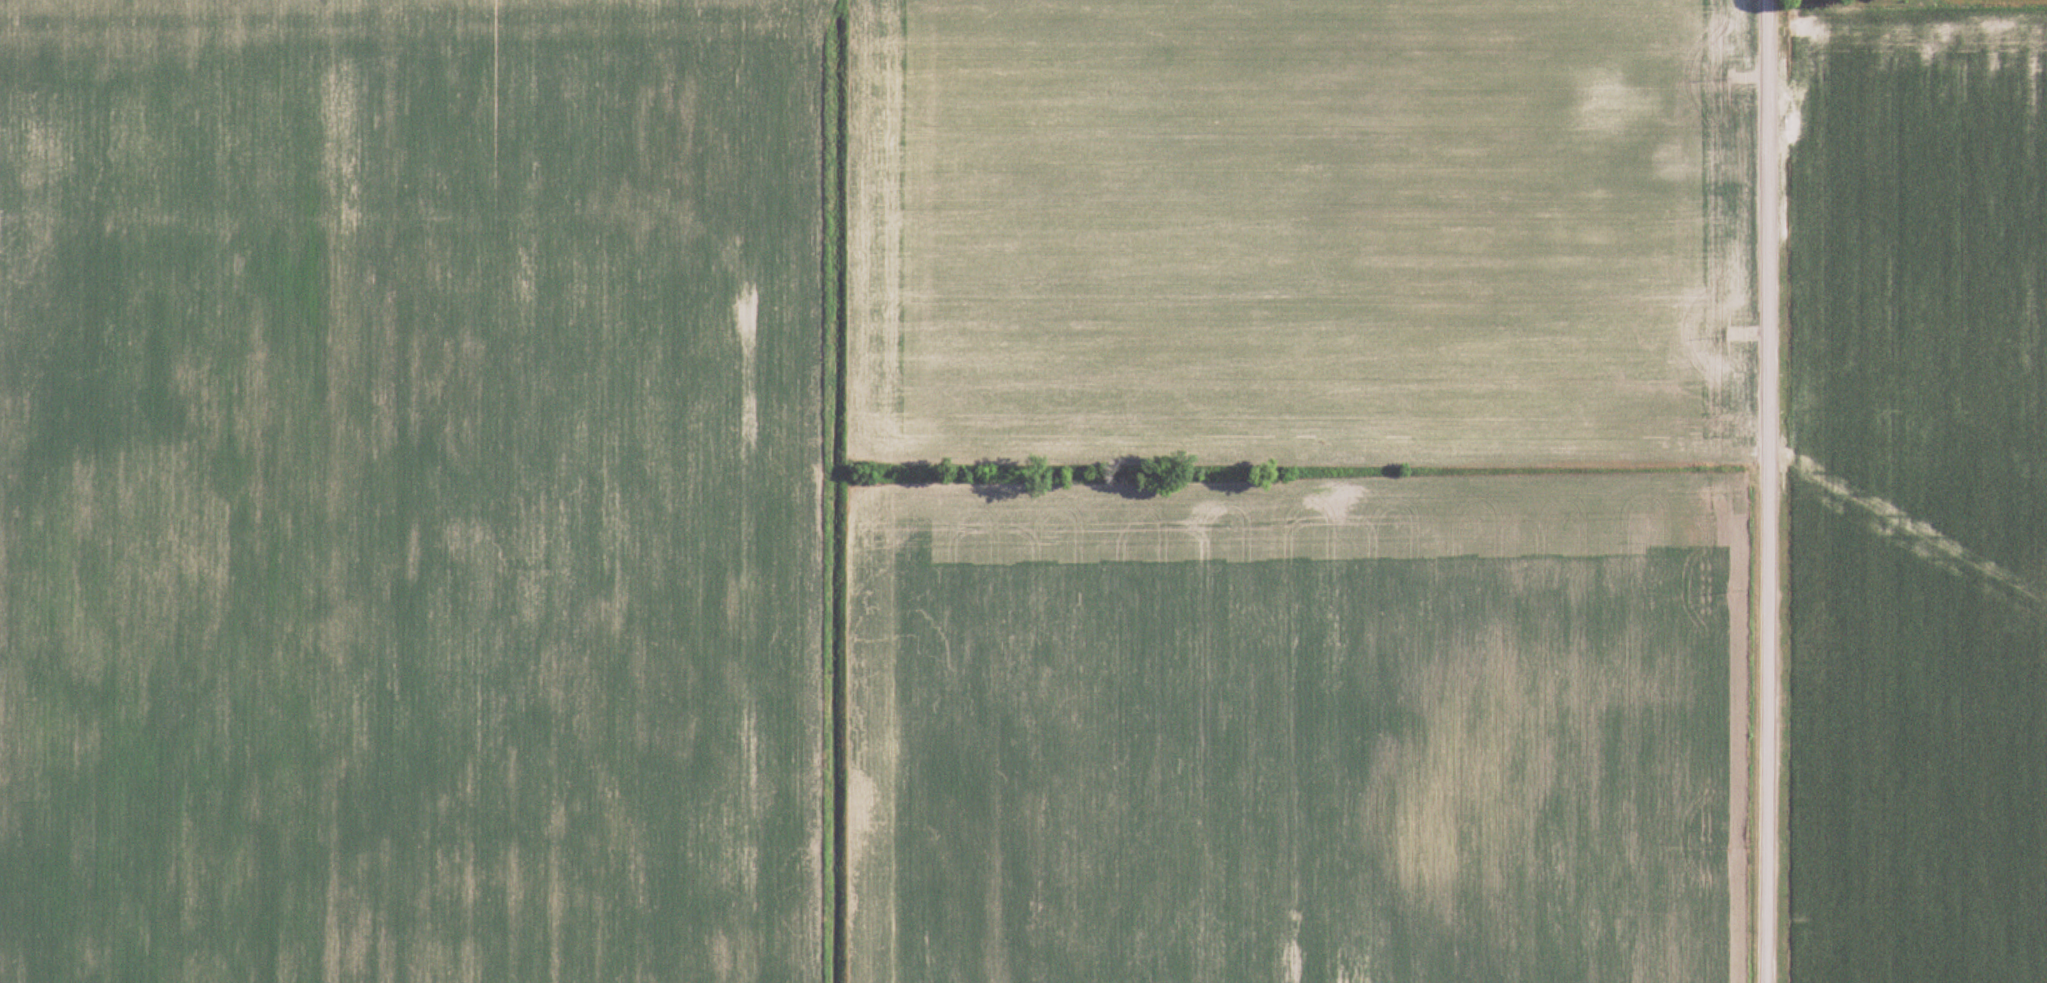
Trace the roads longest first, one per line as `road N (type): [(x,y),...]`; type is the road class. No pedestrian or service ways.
road 1 (residential): [(1763,982),(1766,0)]

